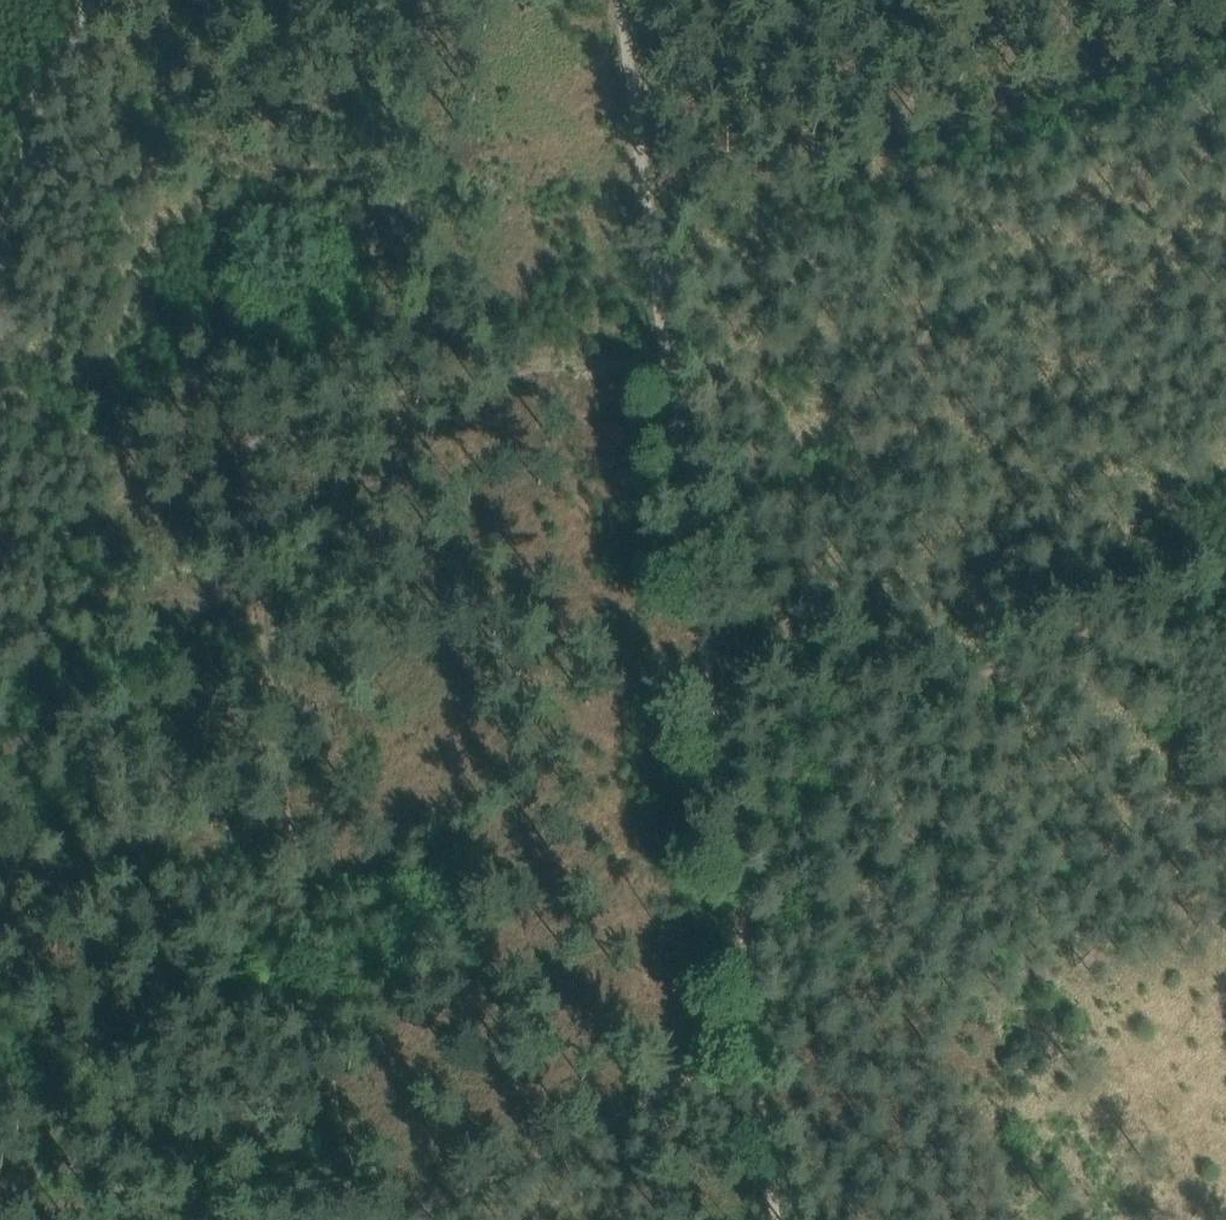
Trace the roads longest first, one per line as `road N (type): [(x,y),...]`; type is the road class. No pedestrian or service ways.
road 1 (track): [(717,793),(602,0)]
road 2 (track): [(757,1072),(717,793)]
road 3 (track): [(90,0),(0,223)]
road 4 (track): [(775,1219),(757,1072)]

